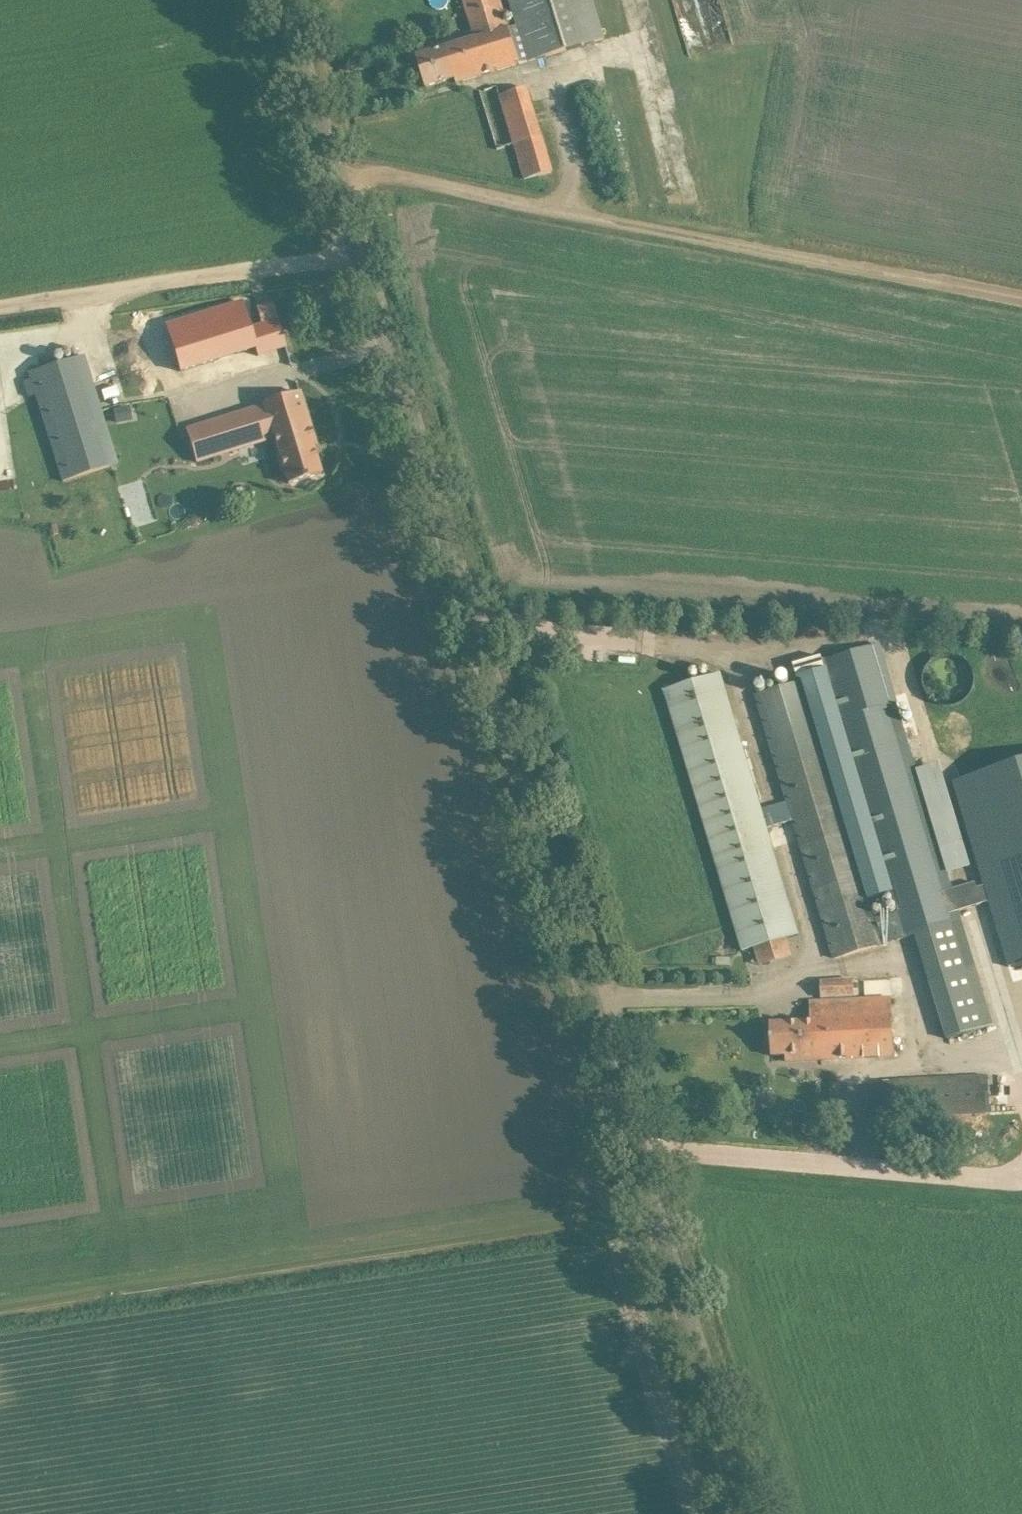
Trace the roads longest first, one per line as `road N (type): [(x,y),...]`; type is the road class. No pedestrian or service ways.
road 1 (tertiary): [(749,1513),(284,0)]
road 2 (track): [(1021,297),(375,172),(336,171)]
road 3 (track): [(363,256),(0,308)]

